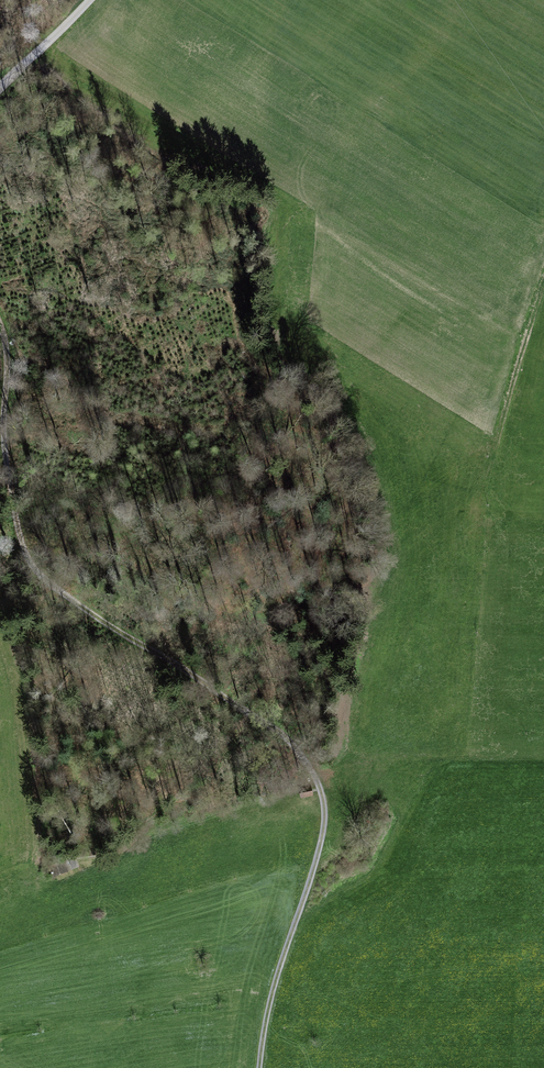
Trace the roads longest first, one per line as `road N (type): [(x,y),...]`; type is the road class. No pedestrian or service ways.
road 1 (track): [(0,331),(25,423),(23,476),(54,599),(101,648),(278,726),(319,783),(325,827),(289,947)]
road 2 (unclassified): [(90,0),(0,98)]
road 3 (unclassified): [(289,947),(264,1067)]

